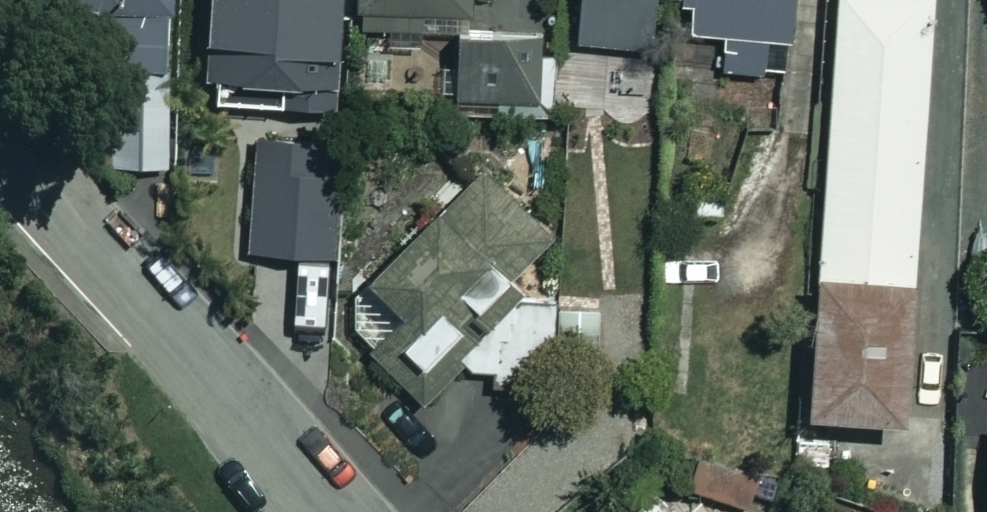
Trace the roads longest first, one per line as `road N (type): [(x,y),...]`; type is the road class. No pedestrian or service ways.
road 1 (residential): [(0,151),(175,336),(323,511)]

